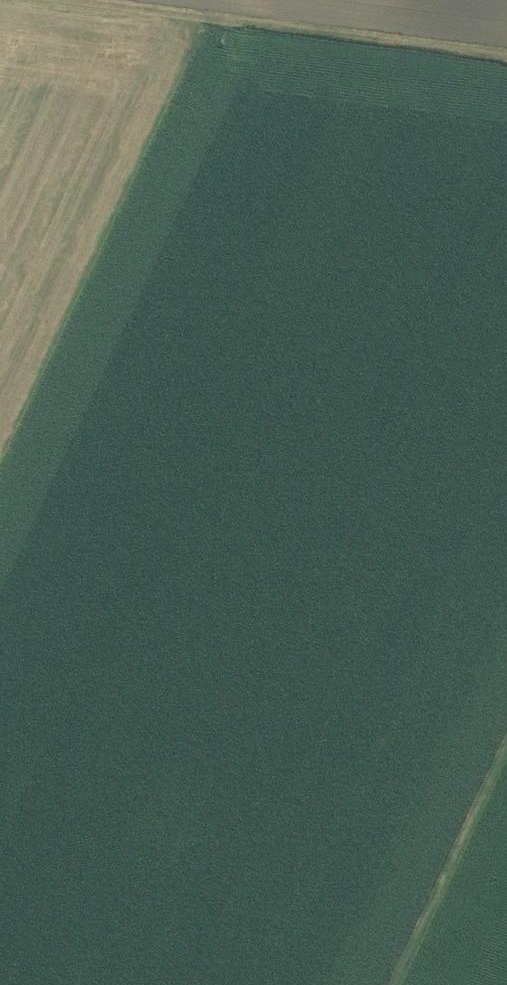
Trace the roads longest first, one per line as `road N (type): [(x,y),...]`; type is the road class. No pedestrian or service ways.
road 1 (track): [(78,0),(506,55)]
road 2 (track): [(506,743),(393,984)]

